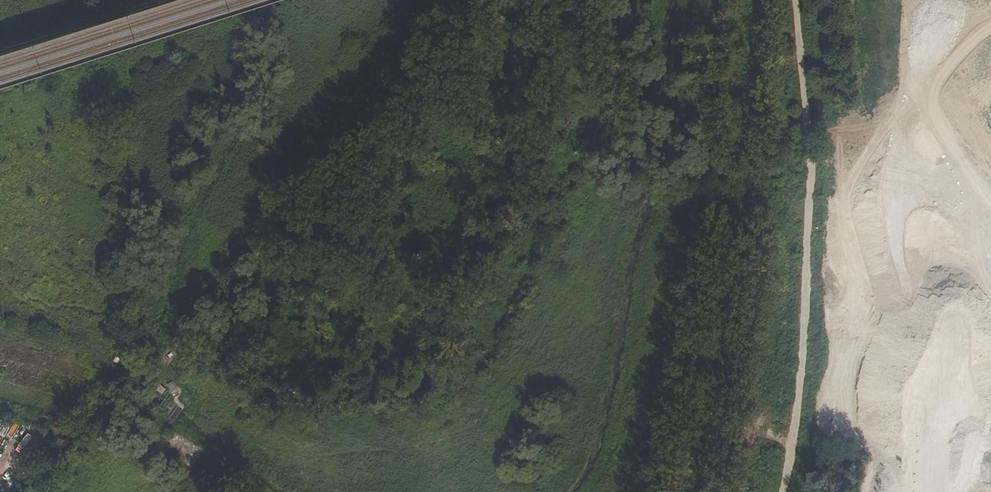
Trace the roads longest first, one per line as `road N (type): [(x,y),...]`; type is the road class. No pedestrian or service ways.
road 1 (track): [(377,86),(473,153),(736,197)]
road 2 (track): [(164,380),(160,362),(182,312),(377,86)]
road 3 (track): [(777,491),(795,363),(800,215)]
road 4 (track): [(800,215),(805,159),(790,0)]

